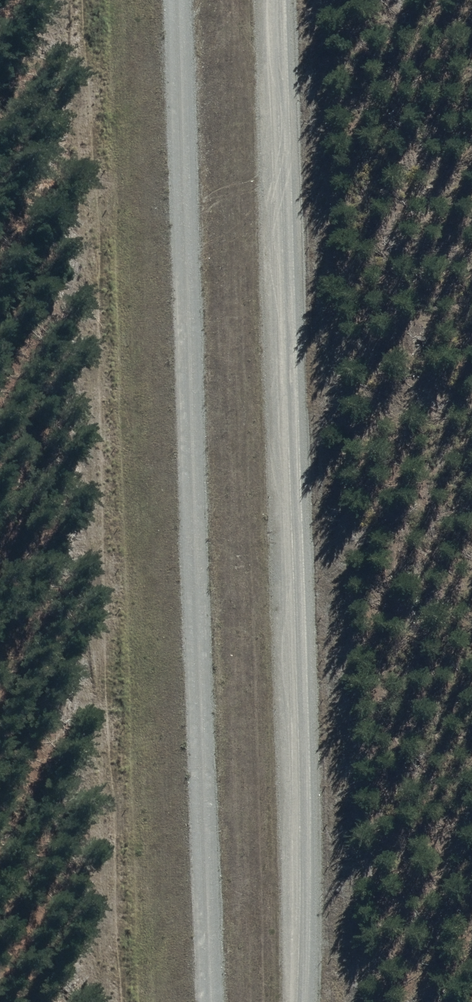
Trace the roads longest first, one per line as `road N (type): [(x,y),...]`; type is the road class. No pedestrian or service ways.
road 1 (unclassified): [(208,1001),(175,0)]
road 2 (unclassified): [(276,0),(294,1001)]

